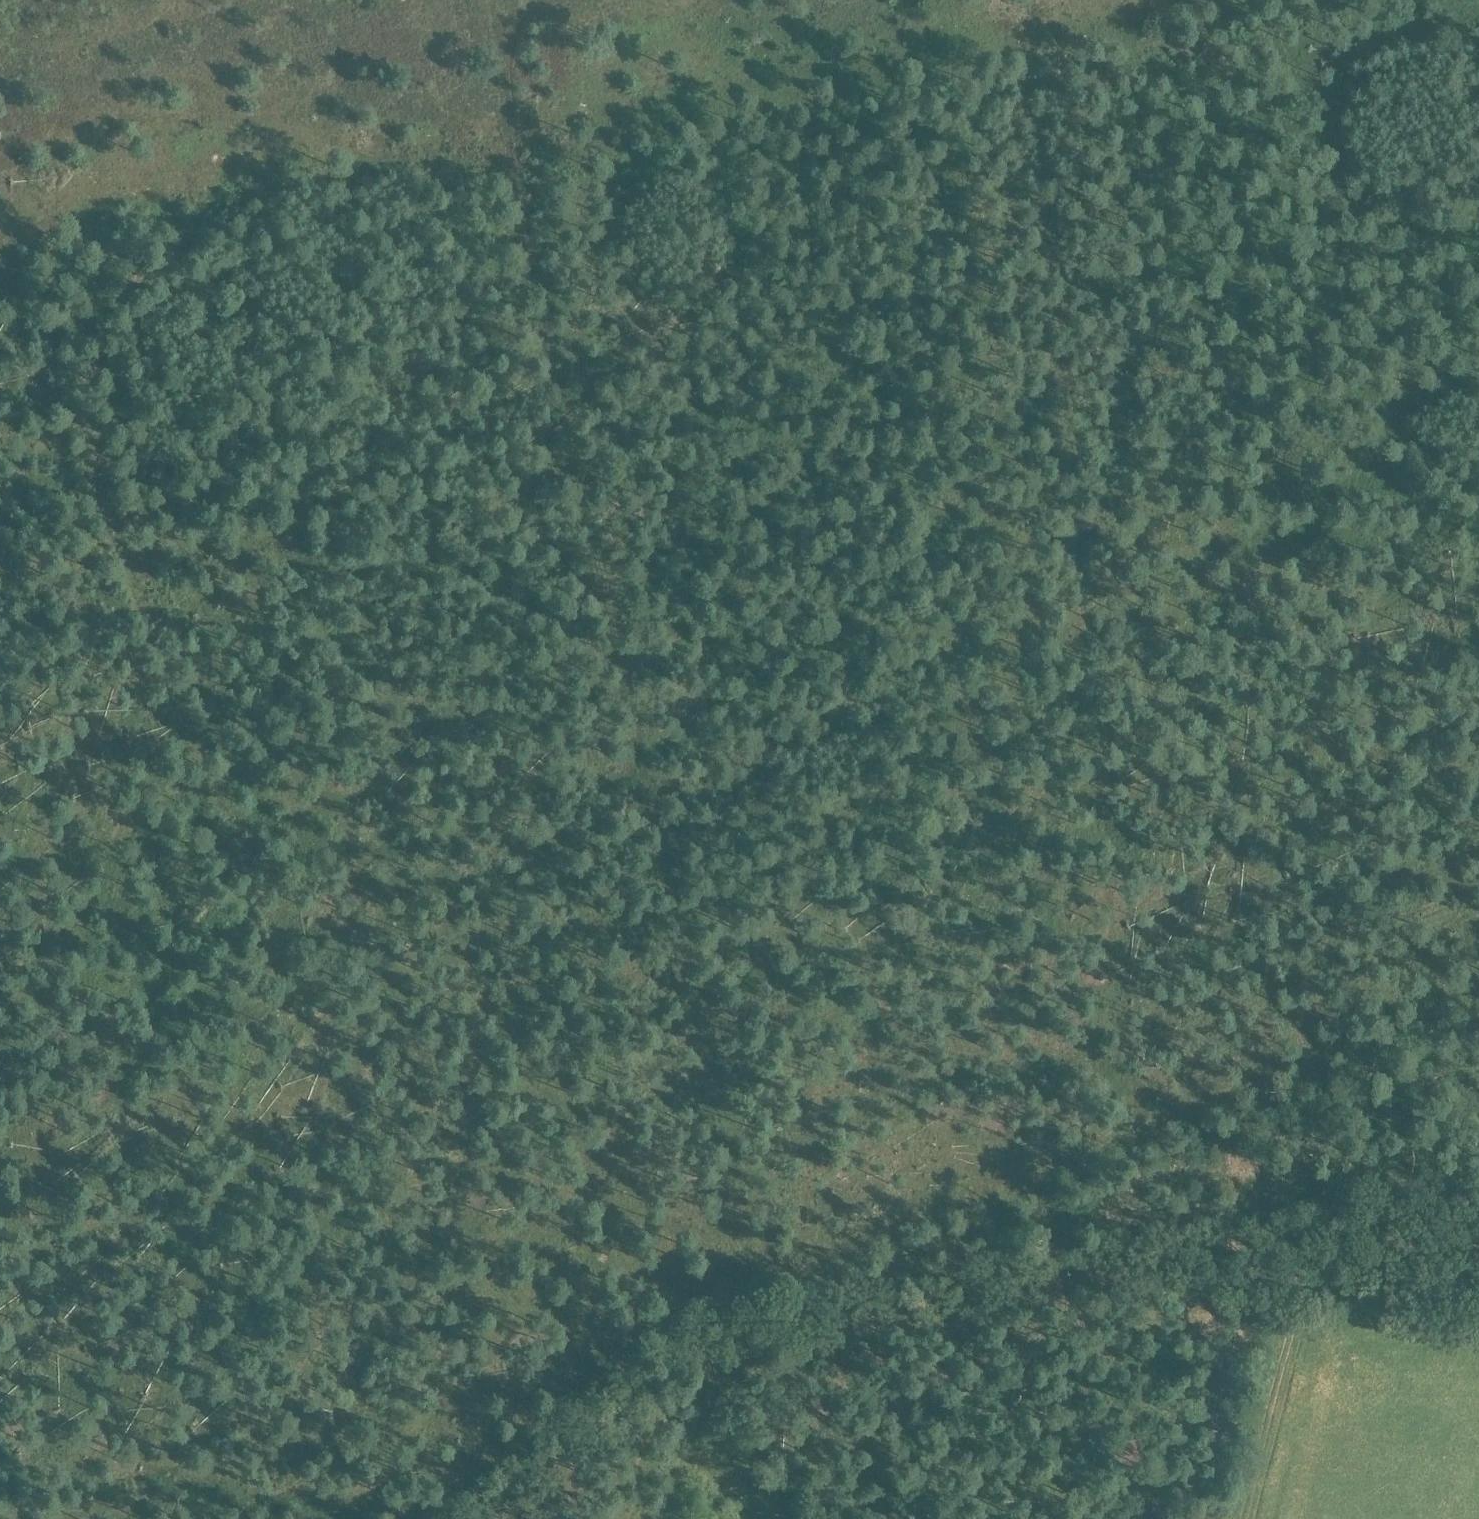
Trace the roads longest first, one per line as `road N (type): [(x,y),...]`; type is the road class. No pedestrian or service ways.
road 1 (track): [(1478,1012),(1376,1051),(1368,1101),(1300,1290),(1241,1518)]

